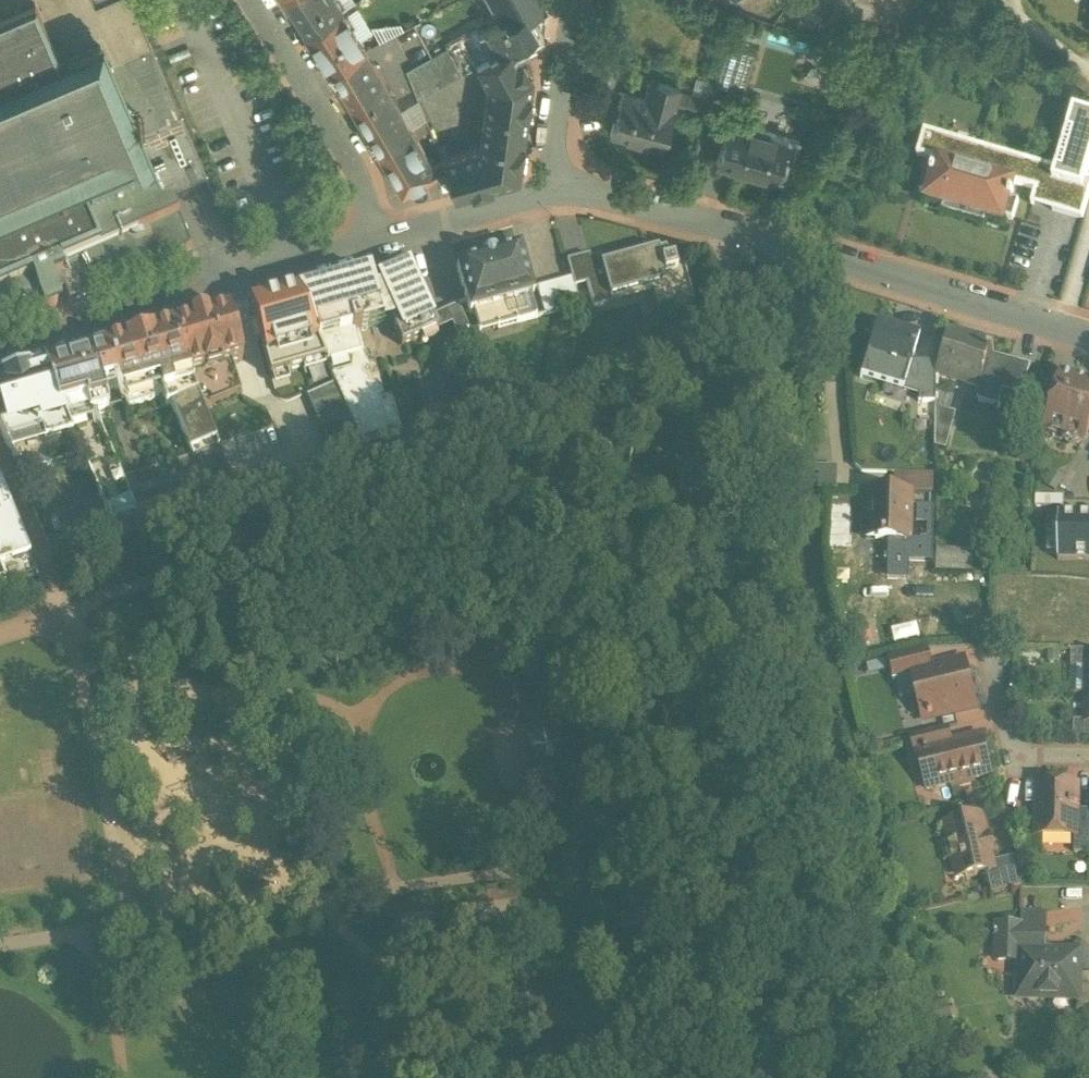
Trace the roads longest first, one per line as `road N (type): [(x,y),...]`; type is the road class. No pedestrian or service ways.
road 1 (residential): [(553,186),(722,226),(1088,336)]
road 2 (residential): [(0,340),(378,235)]
road 3 (residential): [(254,0),(353,157),(378,235)]
road 4 (residential): [(565,0),(553,186)]
road 5 (residential): [(378,235),(553,186)]
road 6 (residential): [(1088,749),(1035,753),(1010,727),(1005,645)]

